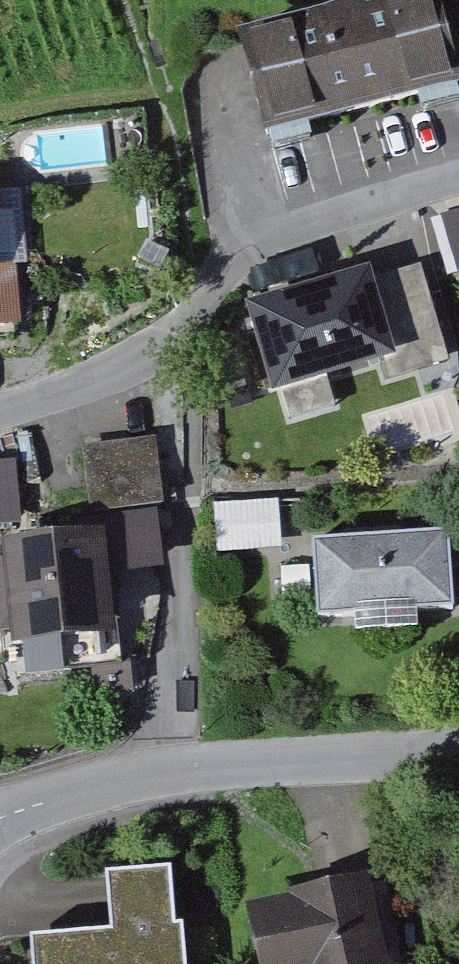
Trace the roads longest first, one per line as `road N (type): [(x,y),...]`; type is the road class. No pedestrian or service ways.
road 1 (residential): [(0,412),(96,383),(174,336),(275,243),(458,182)]
road 2 (residential): [(0,817),(170,768),(458,751)]

